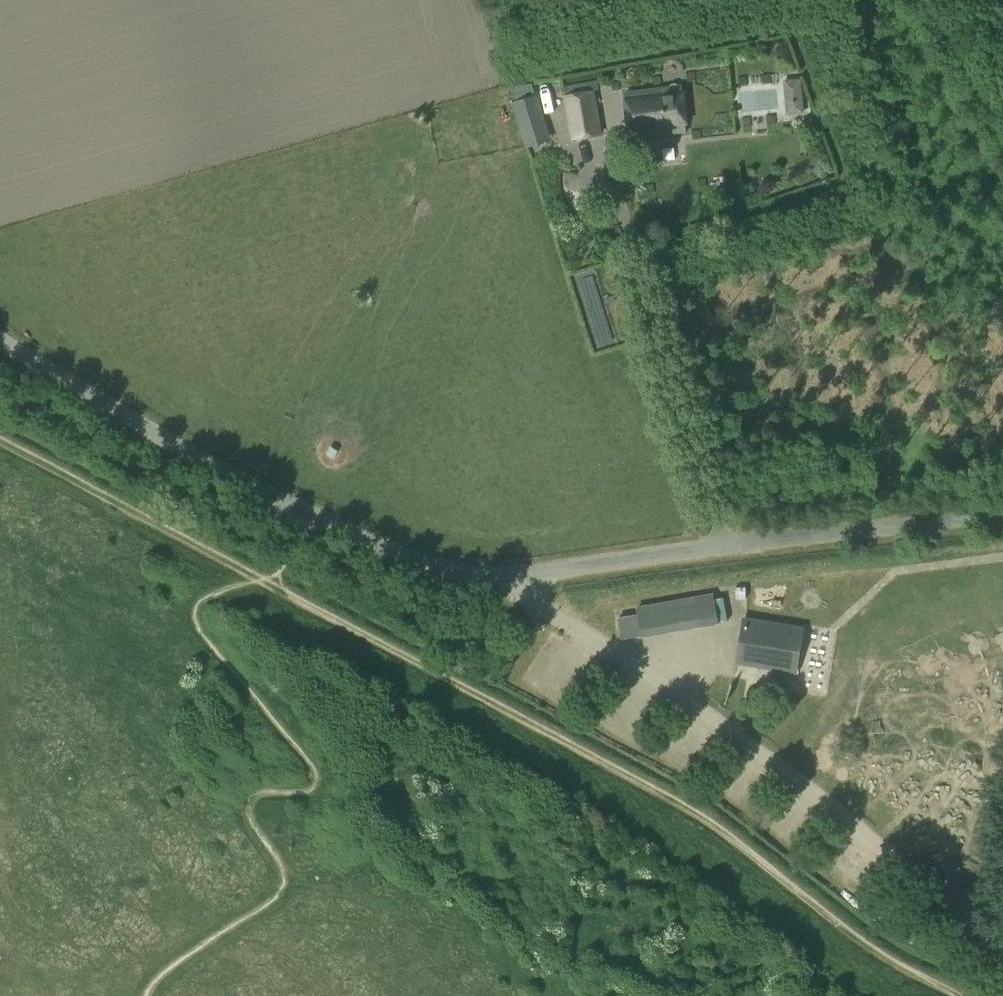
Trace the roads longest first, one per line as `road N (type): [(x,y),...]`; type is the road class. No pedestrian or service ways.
road 1 (track): [(0,438),(708,821),(881,959),(956,995)]
road 2 (unclassified): [(1002,510),(547,571),(424,565),(147,435),(0,346)]

